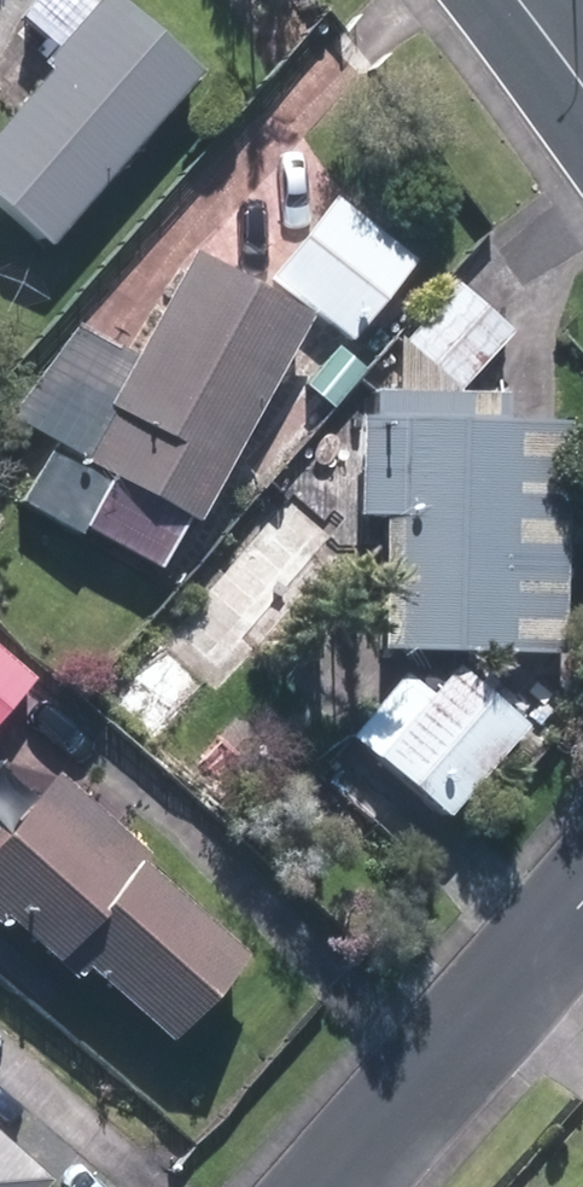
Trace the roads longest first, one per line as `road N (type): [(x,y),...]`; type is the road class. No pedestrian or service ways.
road 1 (residential): [(339,1186),(582,909)]

